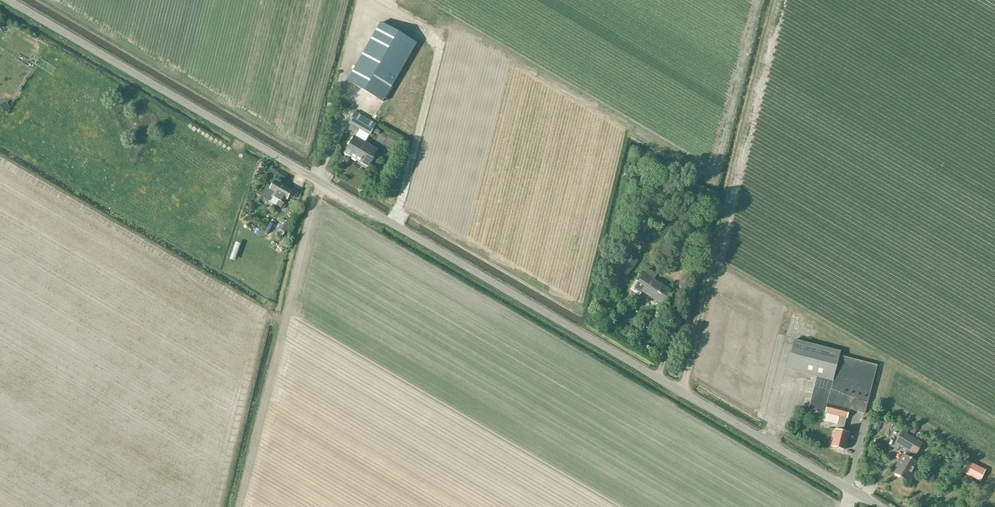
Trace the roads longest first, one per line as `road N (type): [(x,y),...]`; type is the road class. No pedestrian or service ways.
road 1 (unclassified): [(9,0),(873,506)]
road 2 (track): [(312,180),(339,137),(340,88),(360,0)]

